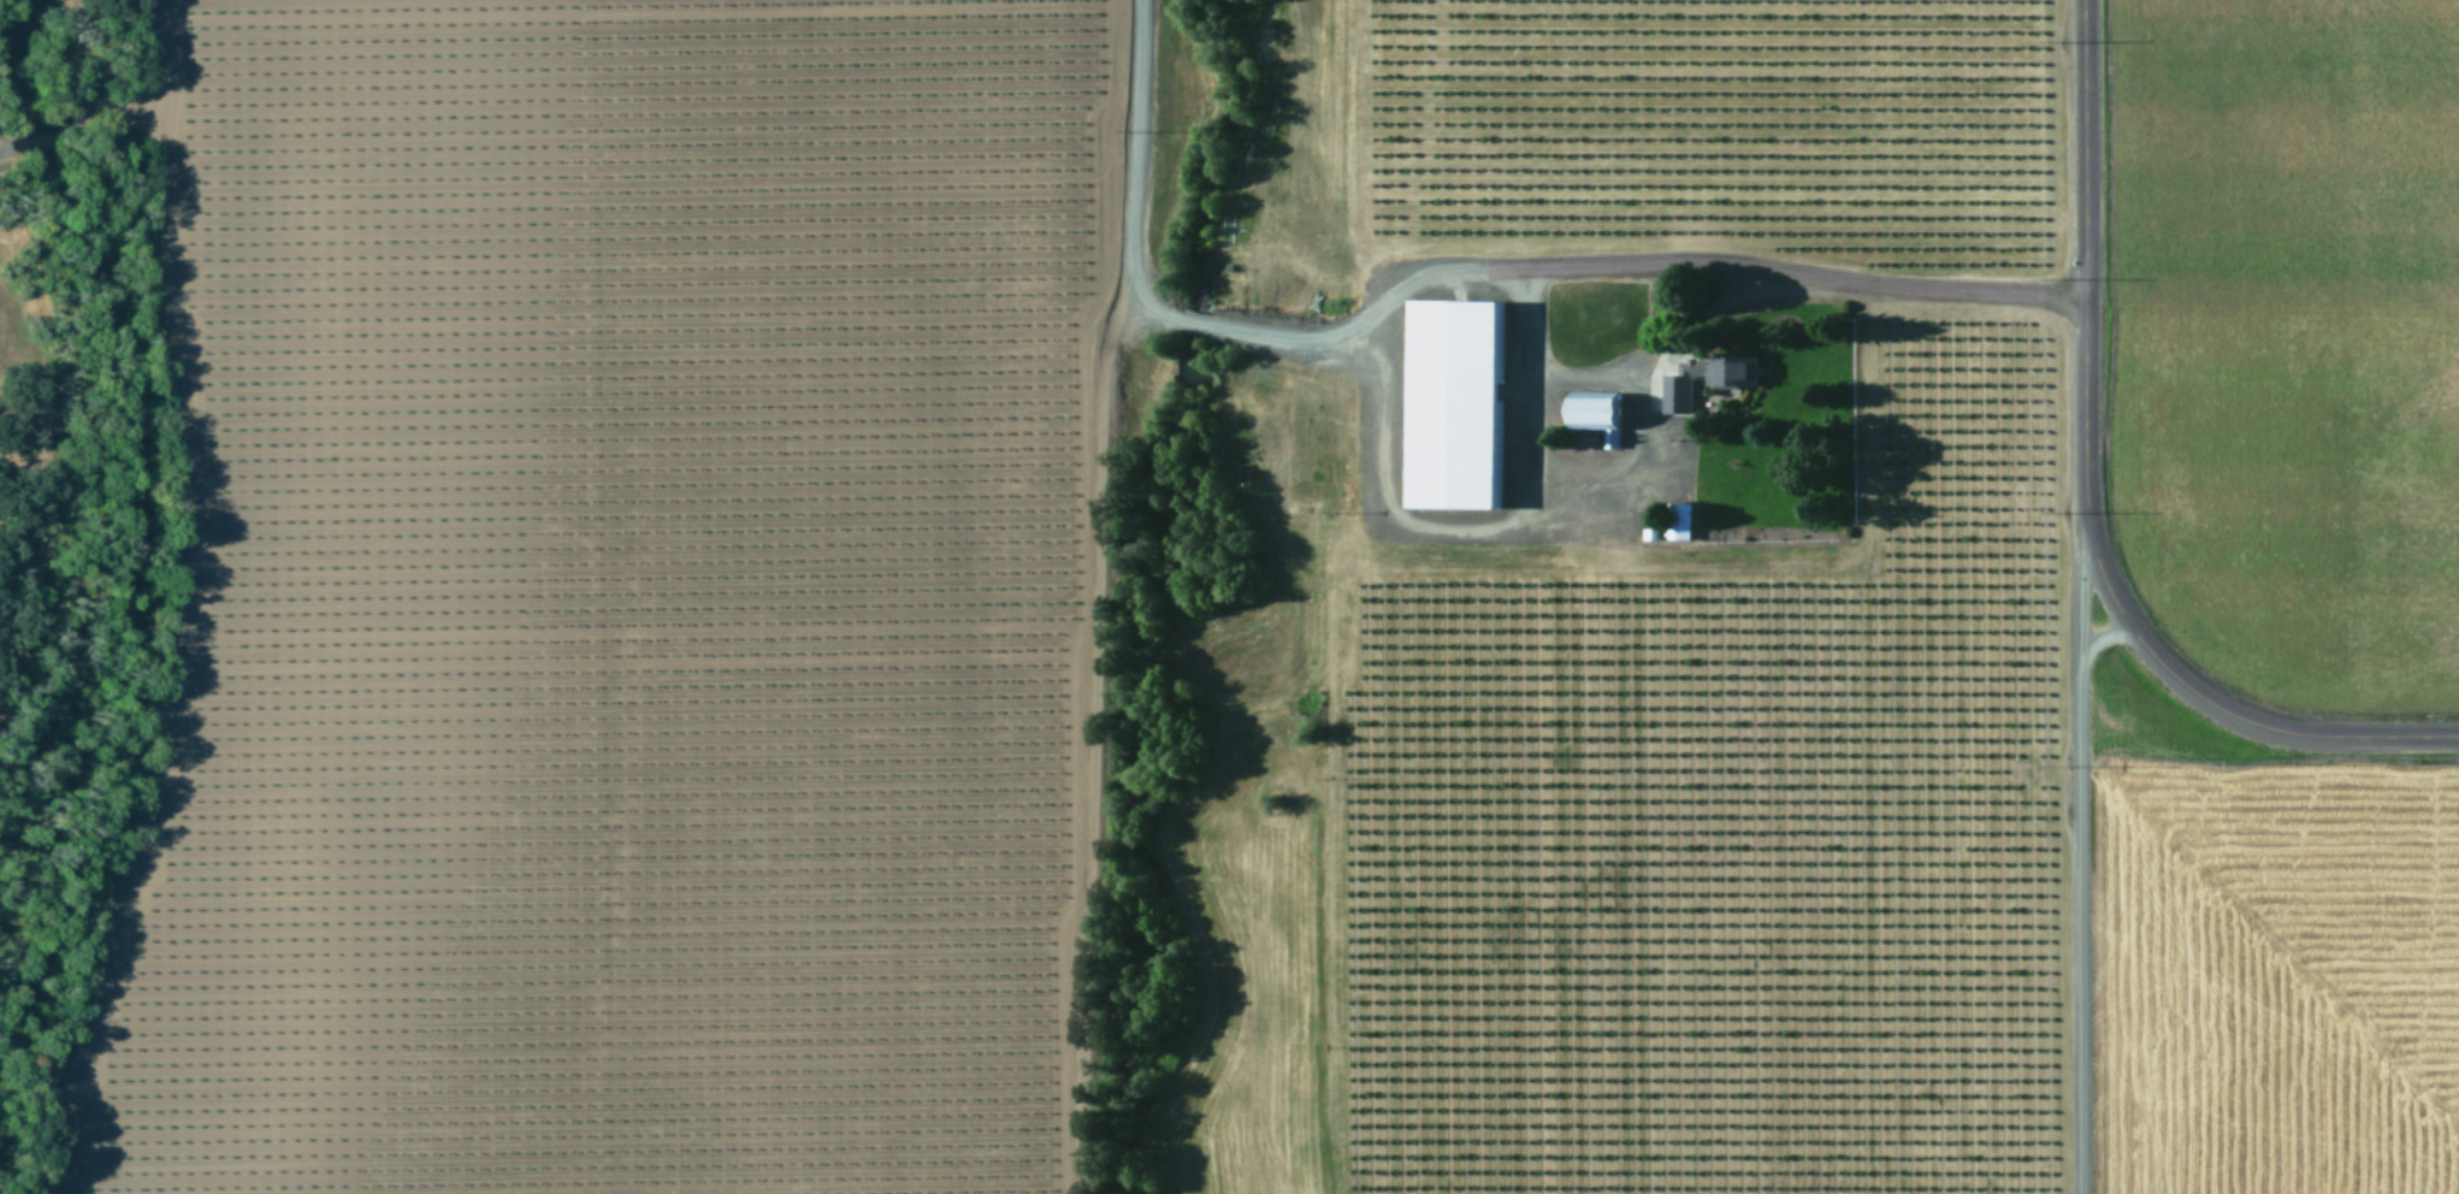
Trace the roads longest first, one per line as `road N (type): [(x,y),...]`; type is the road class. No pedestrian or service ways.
road 1 (tertiary): [(2081,0),(2080,513),(2132,640),(2223,719),(2299,741),(2458,740)]
road 2 (residential): [(2081,1193),(2080,513)]

